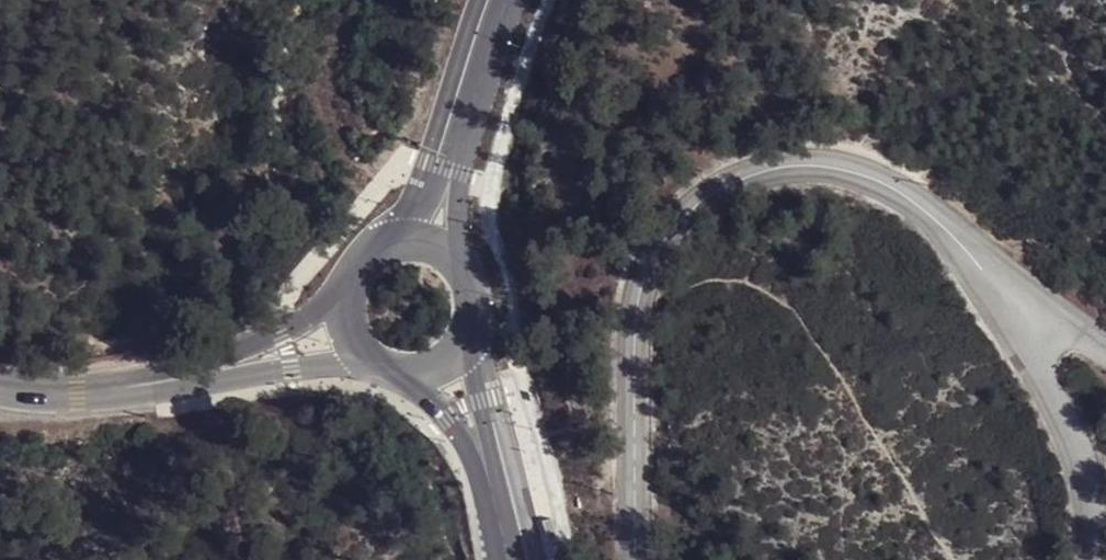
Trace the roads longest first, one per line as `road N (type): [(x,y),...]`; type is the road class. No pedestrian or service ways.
road 1 (unclassified): [(980,266),(897,193),(828,166),(754,174),(691,209),(643,277),(634,319),(634,559)]
road 2 (track): [(960,559),(794,321),(753,281),(708,278),(637,306)]
road 3 (unclassified): [(1091,559),(1085,479),(1070,429),(980,266)]
road 4 (residential): [(240,364),(67,395),(0,389)]
road 5 (tertiary): [(512,0),(459,149)]
road 6 (unclassified): [(1105,353),(980,266)]

